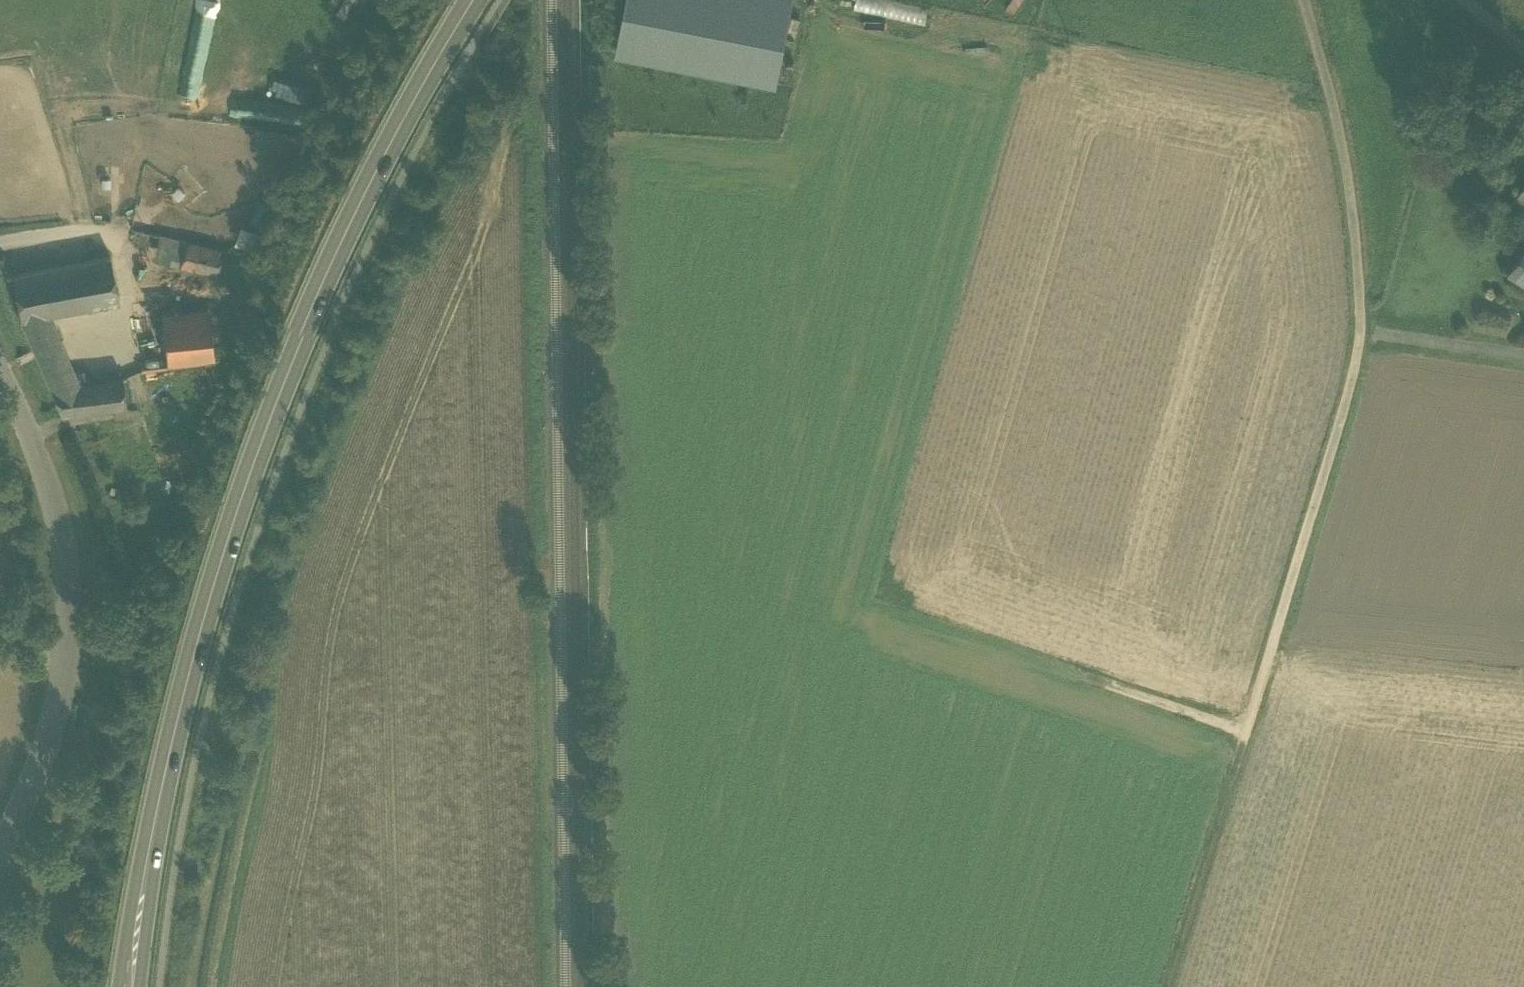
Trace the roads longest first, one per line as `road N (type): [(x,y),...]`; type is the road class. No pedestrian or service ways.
road 1 (primary): [(128,986),(169,739),(237,495),(338,242),(469,0)]
road 2 (track): [(1315,0),(1367,257),(1371,338),(1362,371),(1253,731),(1114,683)]
road 3 (residential): [(0,366),(57,524),(68,622),(54,714),(0,850)]
road 4 (track): [(1253,731),(1173,986)]

